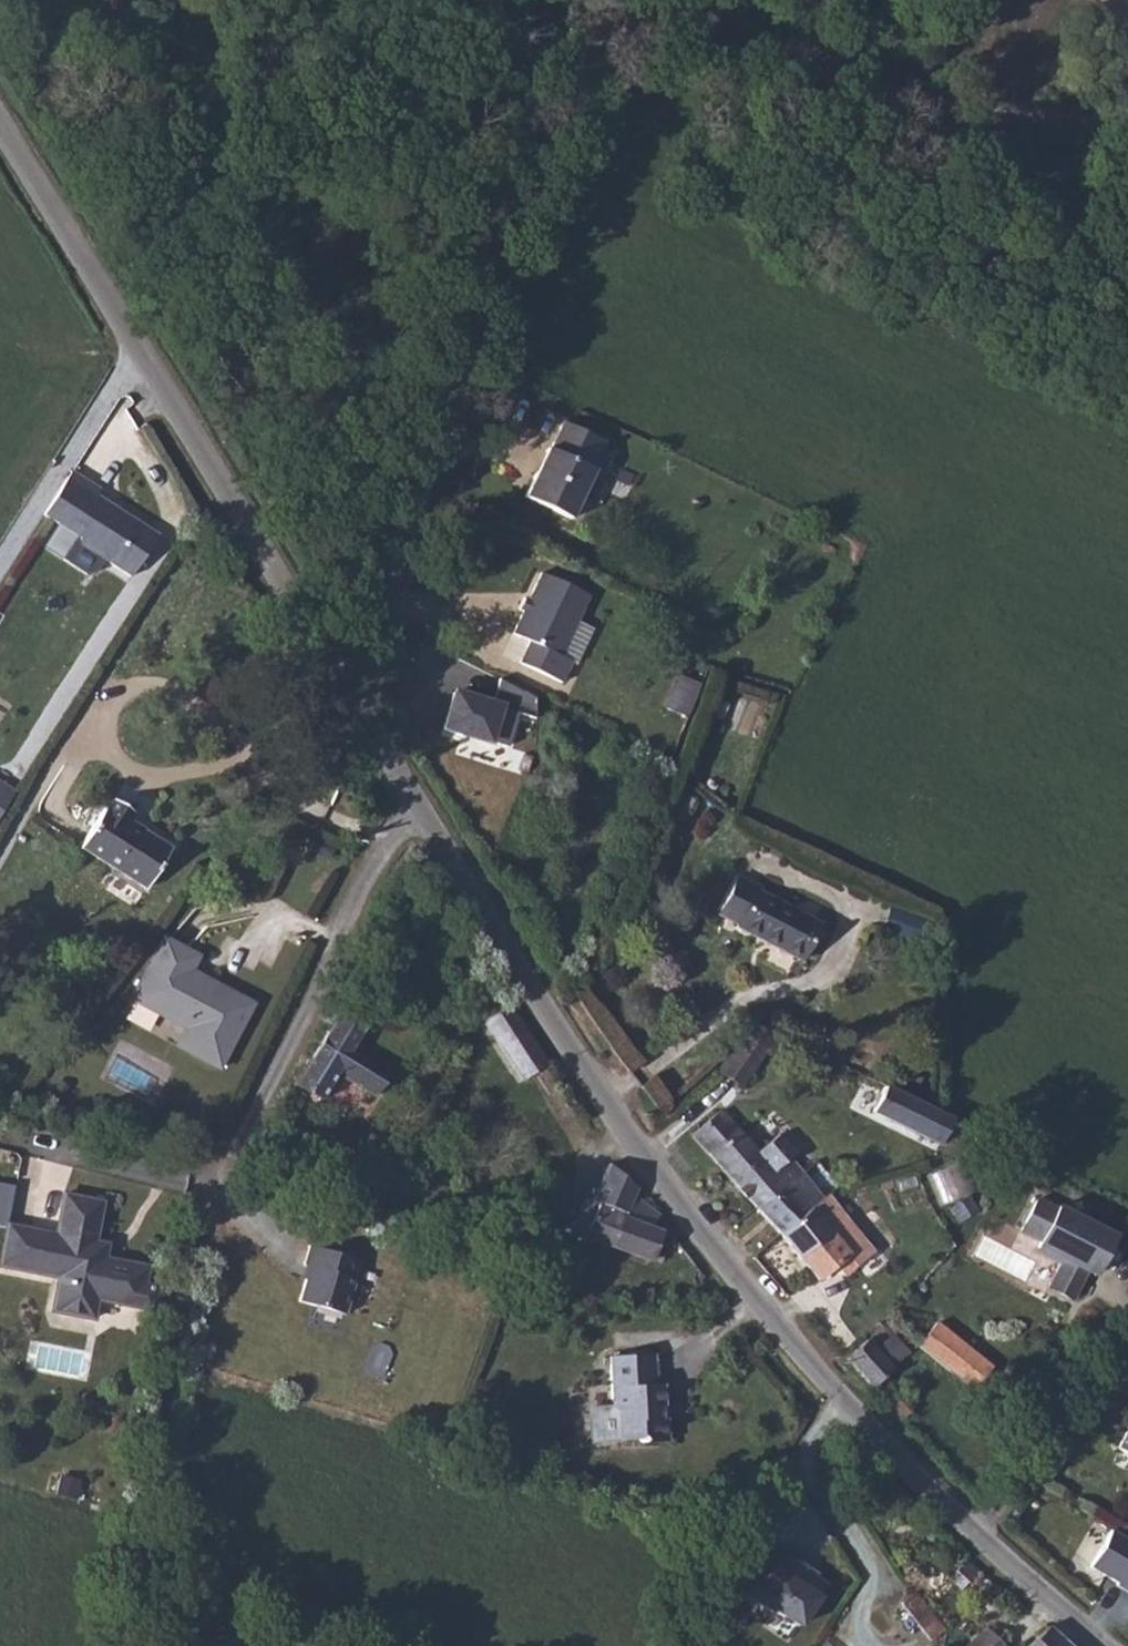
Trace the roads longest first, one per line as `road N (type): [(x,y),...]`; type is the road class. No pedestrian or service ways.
road 1 (unclassified): [(417,797),(562,1034),(756,1296),(982,1539),(1105,1645)]
road 2 (unclassified): [(713,13),(598,40),(551,98),(350,642),(334,659)]
road 3 (residential): [(417,797),(379,845),(238,1148),(215,1211),(145,1506)]
road 4 (unclassified): [(0,119),(334,659)]
road 5 (track): [(1127,133),(955,122),(713,13)]
road 6 (unclassified): [(334,659),(417,797)]

